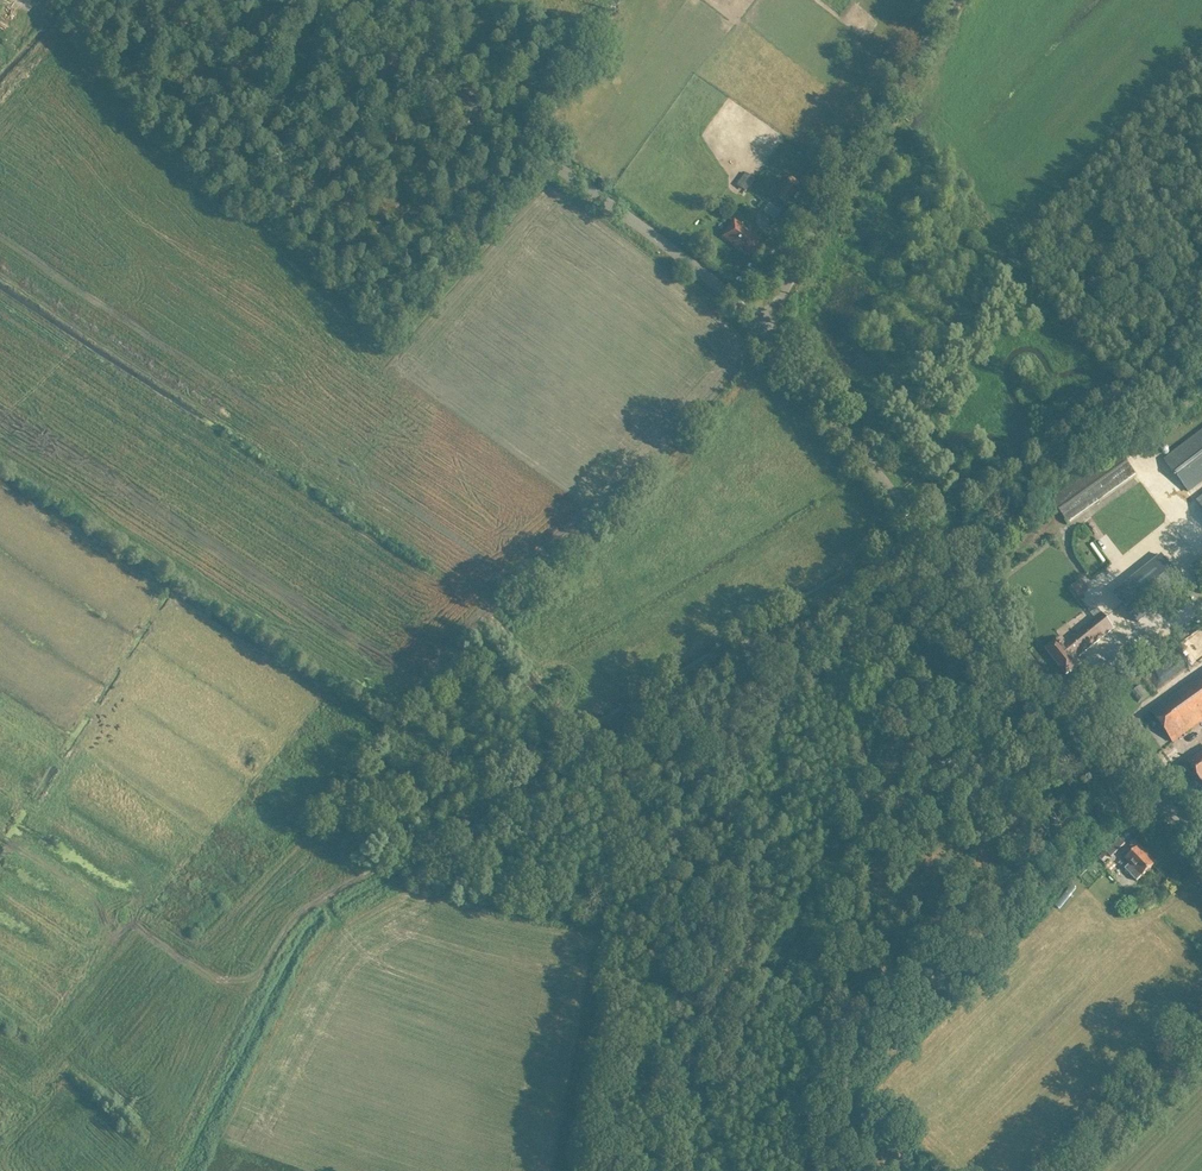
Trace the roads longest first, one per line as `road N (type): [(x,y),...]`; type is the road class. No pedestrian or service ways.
road 1 (unclassified): [(1201,847),(997,629),(764,330)]
road 2 (track): [(382,868),(925,534)]
road 3 (unclassified): [(764,330),(606,202),(326,0)]
road 4 (unclassified): [(764,330),(827,199),(950,0)]
road 5 (track): [(1066,705),(1201,603)]
road 6 (track): [(1201,1052),(1082,1170)]

